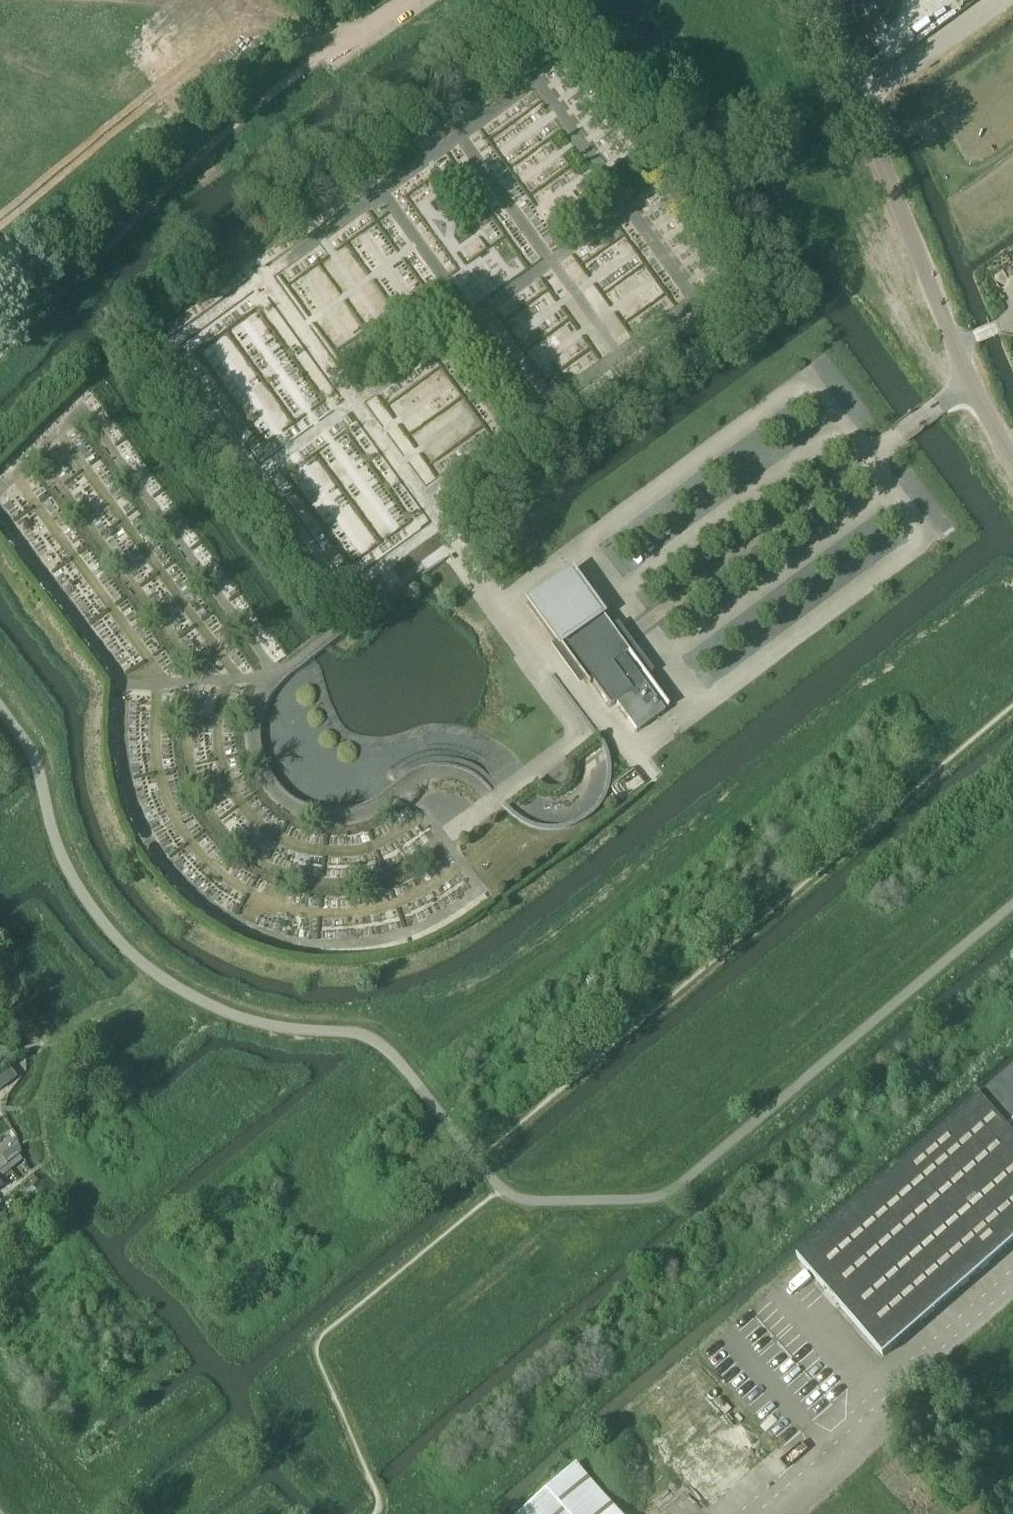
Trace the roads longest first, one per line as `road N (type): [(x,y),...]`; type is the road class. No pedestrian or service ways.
road 1 (unclassified): [(1012,456),(967,383),(818,0)]

